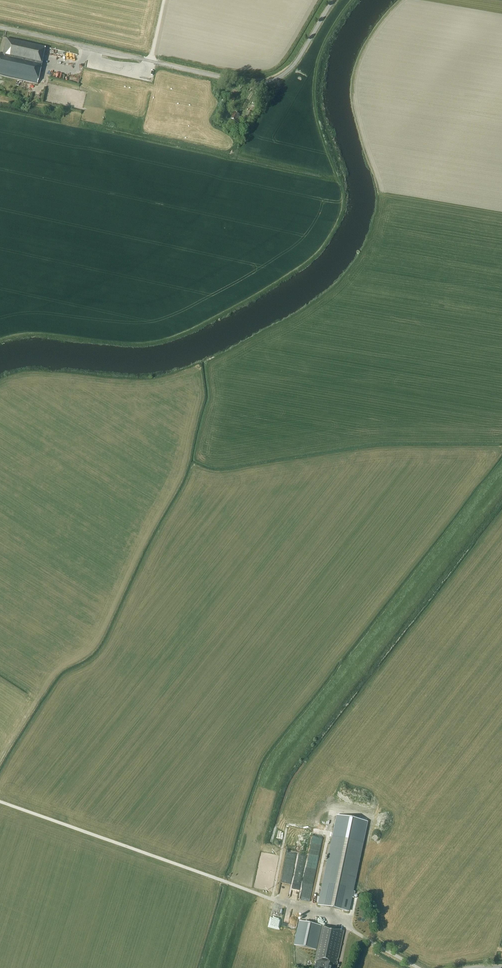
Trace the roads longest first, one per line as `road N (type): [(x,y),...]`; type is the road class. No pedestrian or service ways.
road 1 (unclassified): [(0,27),(261,82),(298,60),(334,0)]

